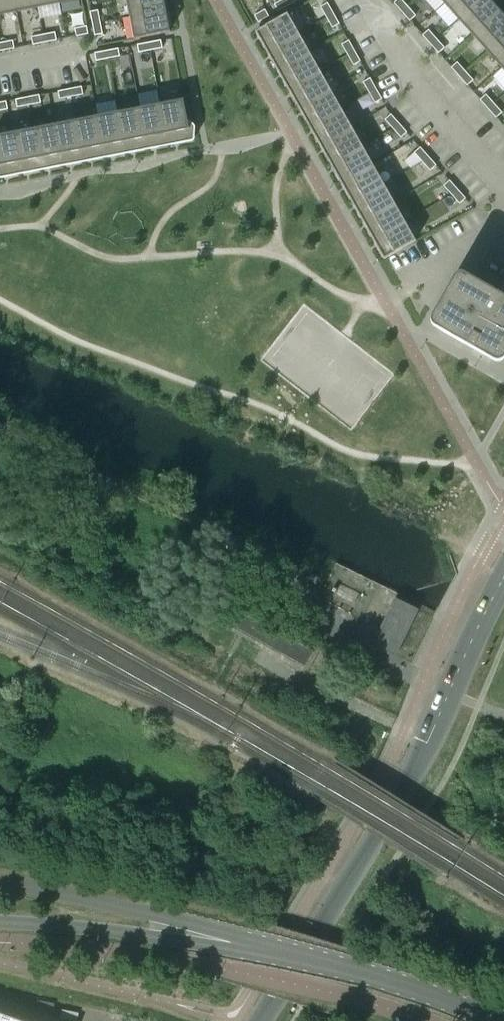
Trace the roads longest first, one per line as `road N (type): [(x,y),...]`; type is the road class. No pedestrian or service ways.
road 1 (tertiary): [(261,1020),(398,797),(503,582)]
road 2 (tertiary): [(212,942),(153,916),(0,882)]
road 3 (tertiary): [(0,921),(212,942)]
road 4 (track): [(392,725),(257,656)]
road 5 (tertiary): [(212,942),(352,976)]
road 6 (tertiary): [(489,1020),(352,976)]

